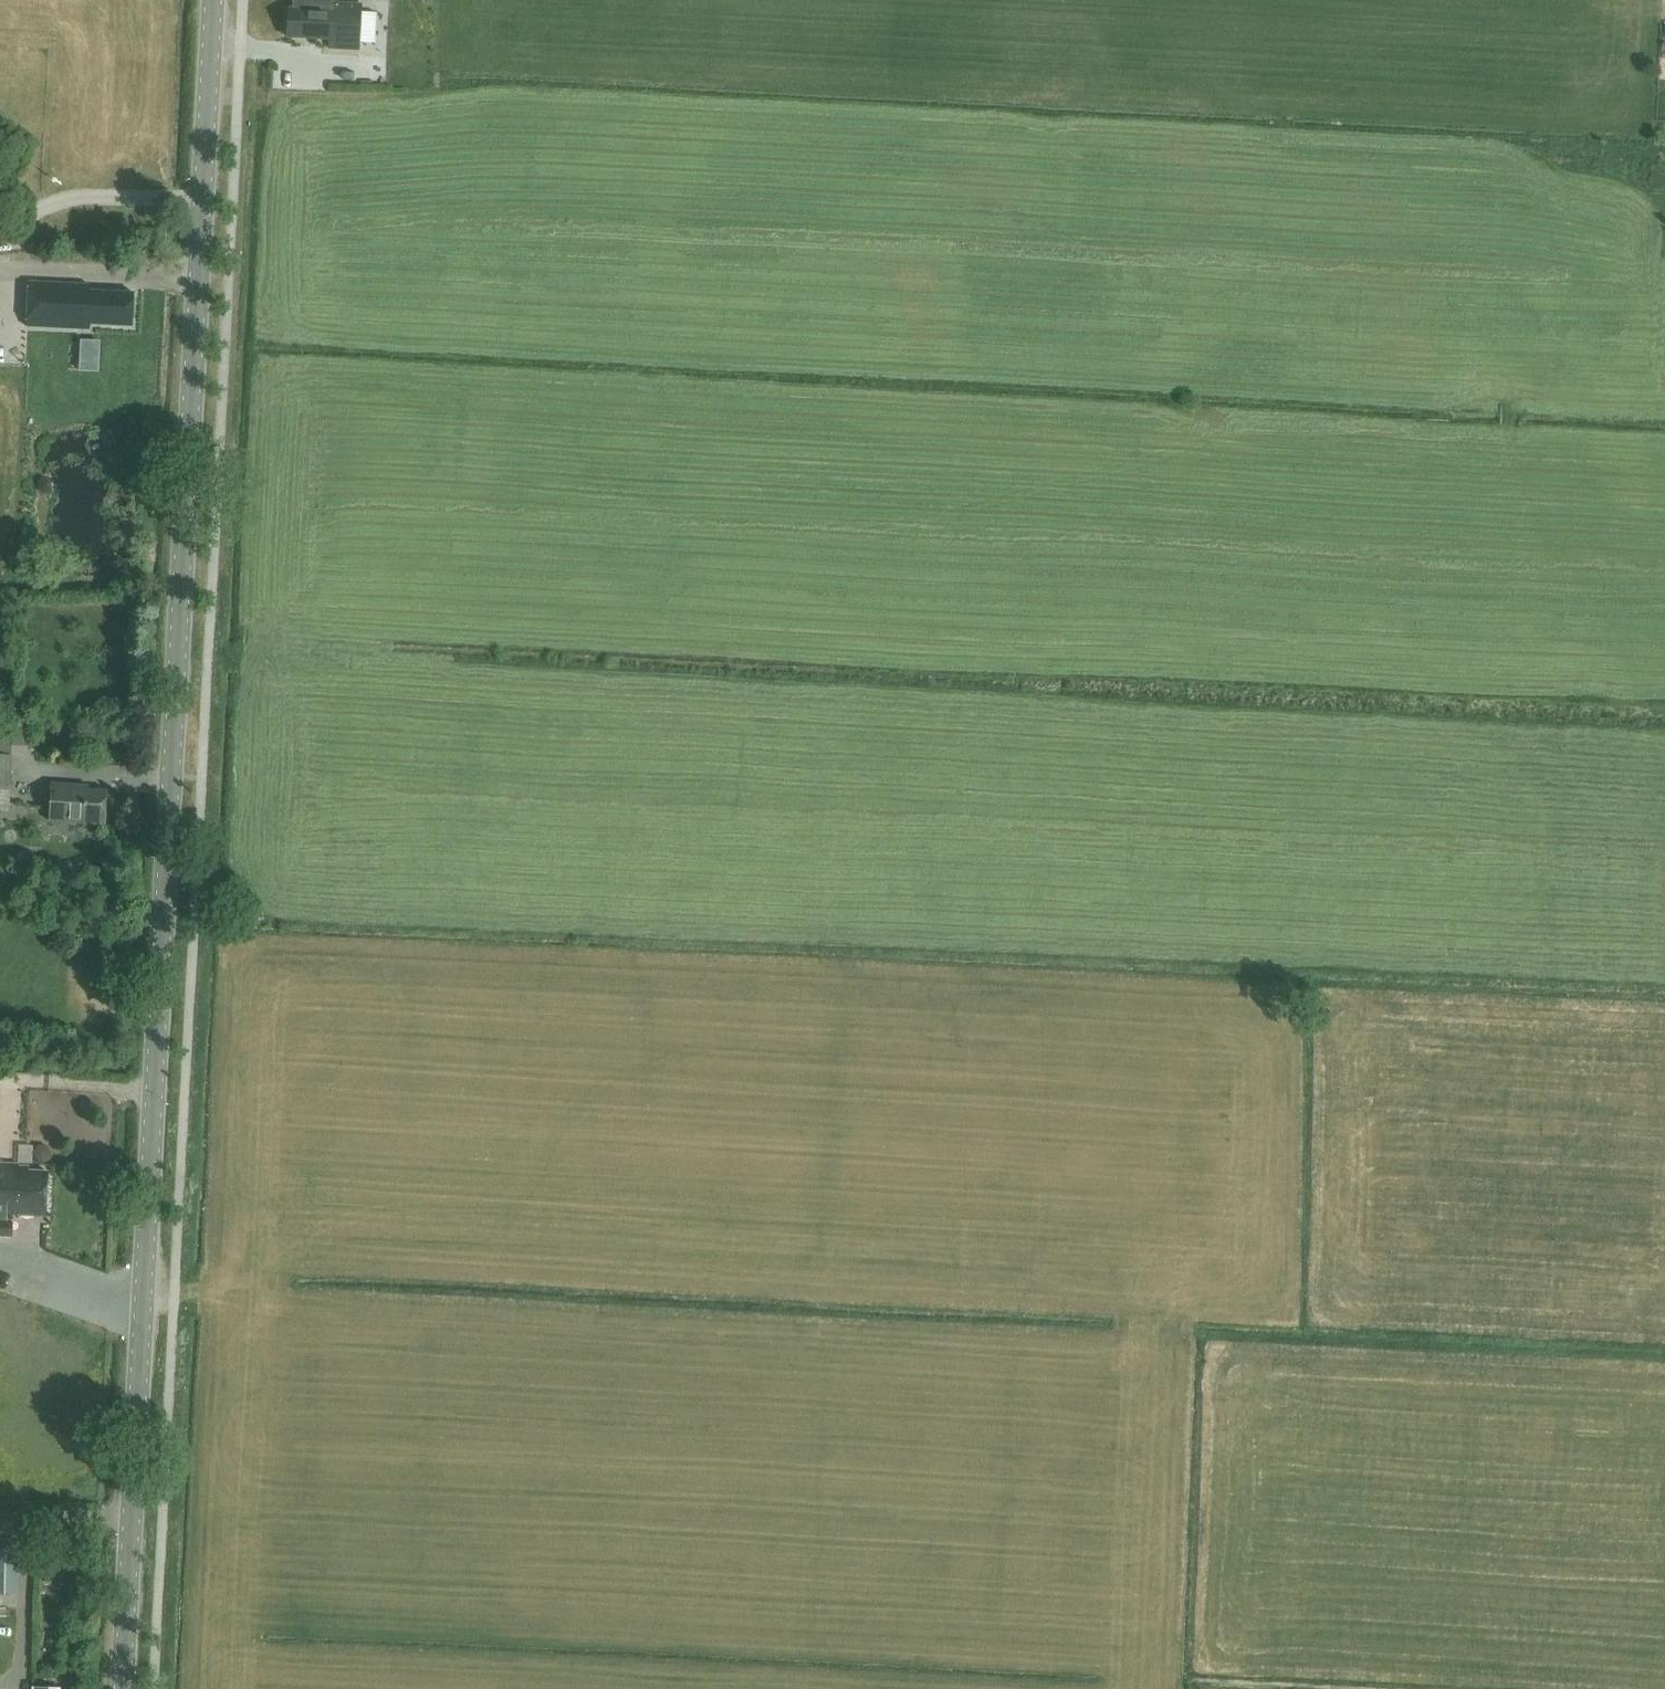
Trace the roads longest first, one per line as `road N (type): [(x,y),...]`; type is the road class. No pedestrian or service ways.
road 1 (secondary): [(126,1688),(214,0)]

